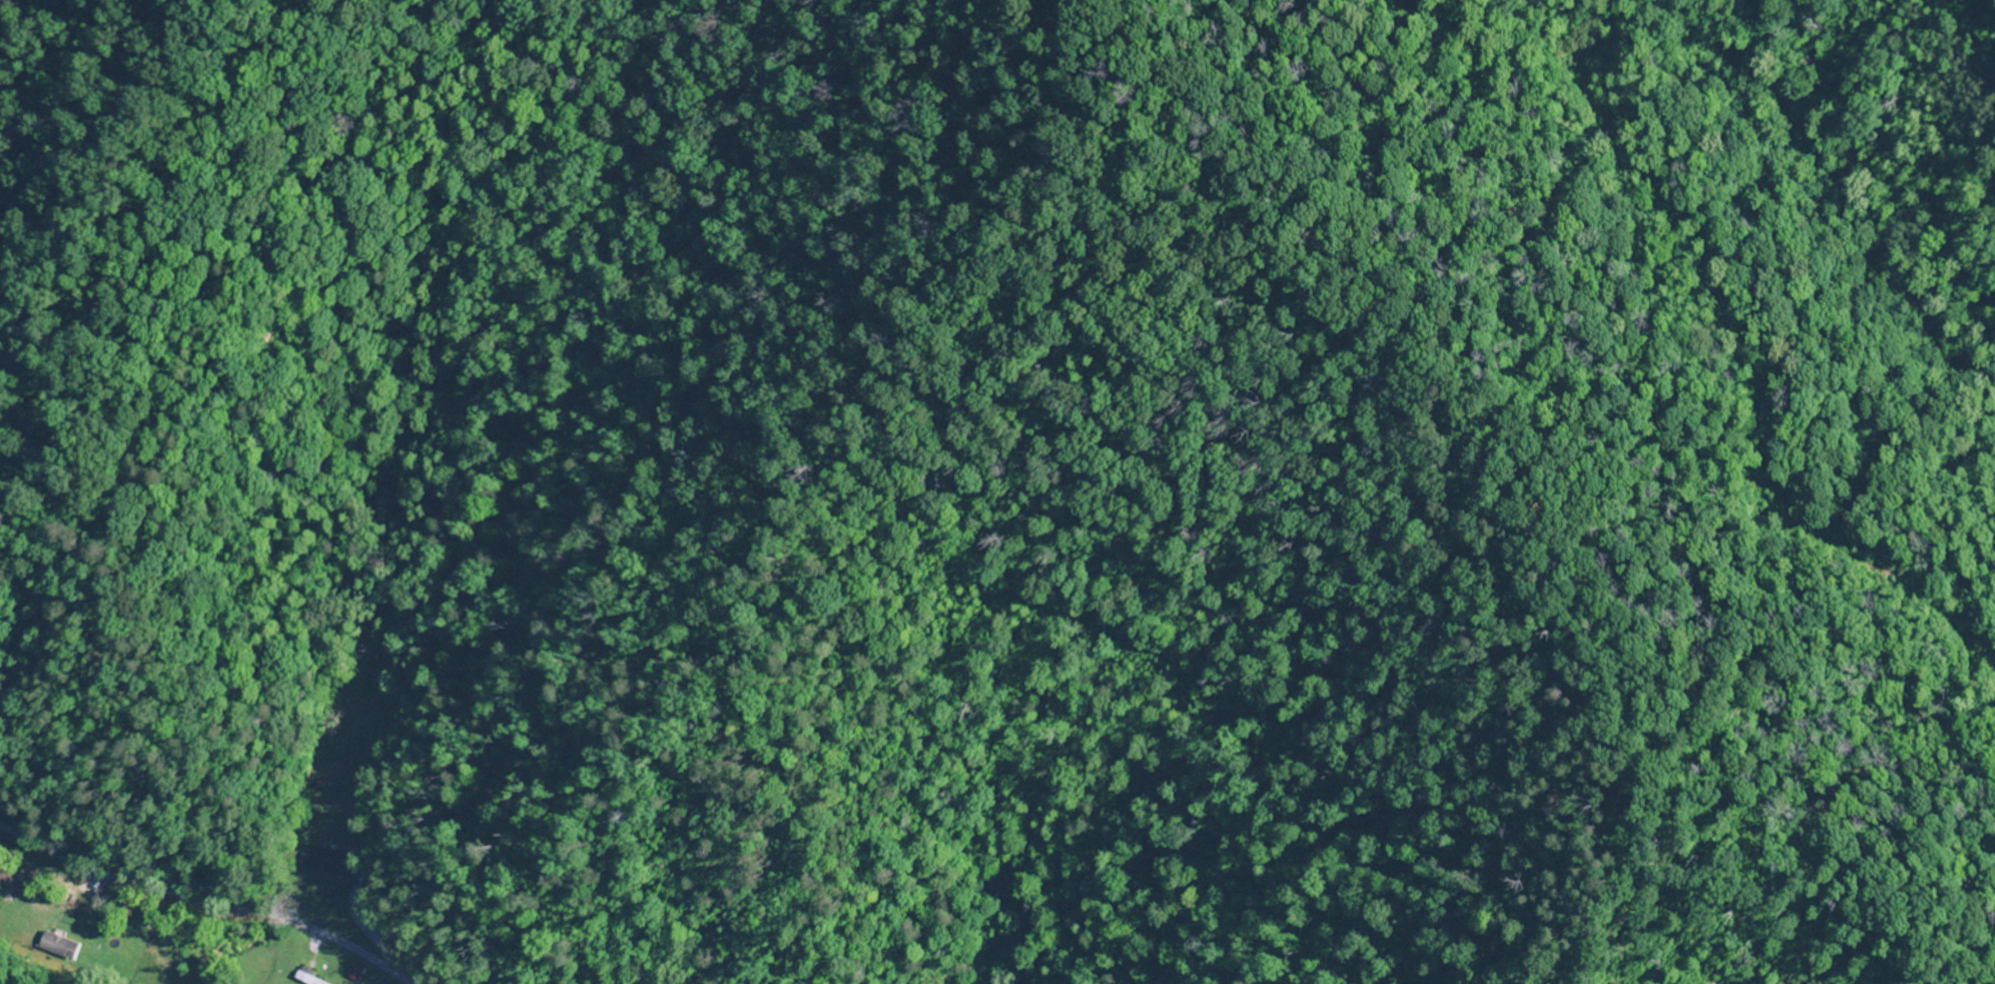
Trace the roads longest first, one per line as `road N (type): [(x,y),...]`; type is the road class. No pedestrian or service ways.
road 1 (residential): [(395,983),(321,931),(151,893),(0,837)]

